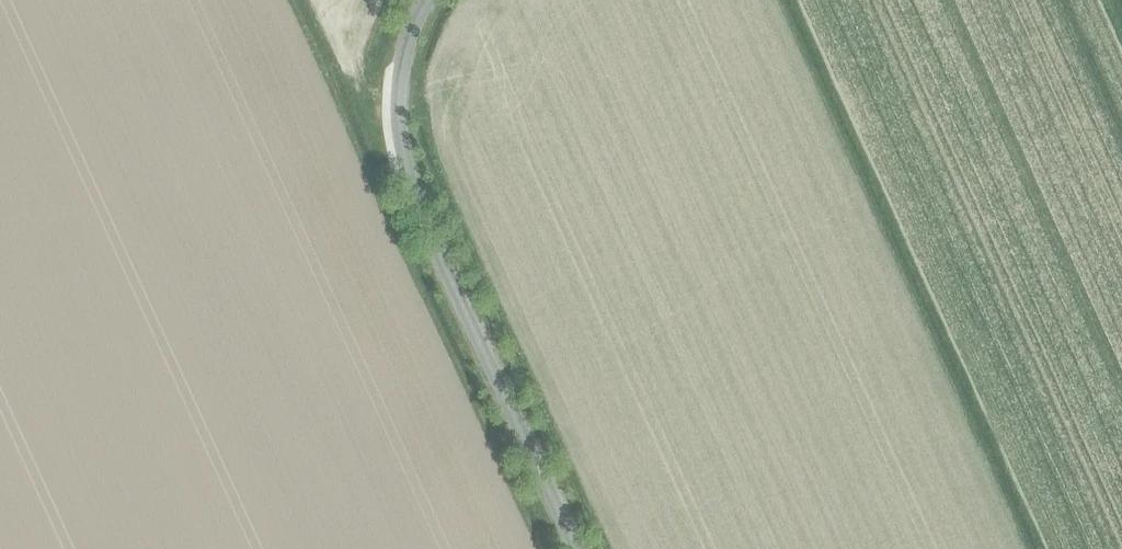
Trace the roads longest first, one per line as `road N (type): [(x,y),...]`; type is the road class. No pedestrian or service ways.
road 1 (tertiary): [(576,548),(408,179),(388,118),(401,38),(422,0)]

